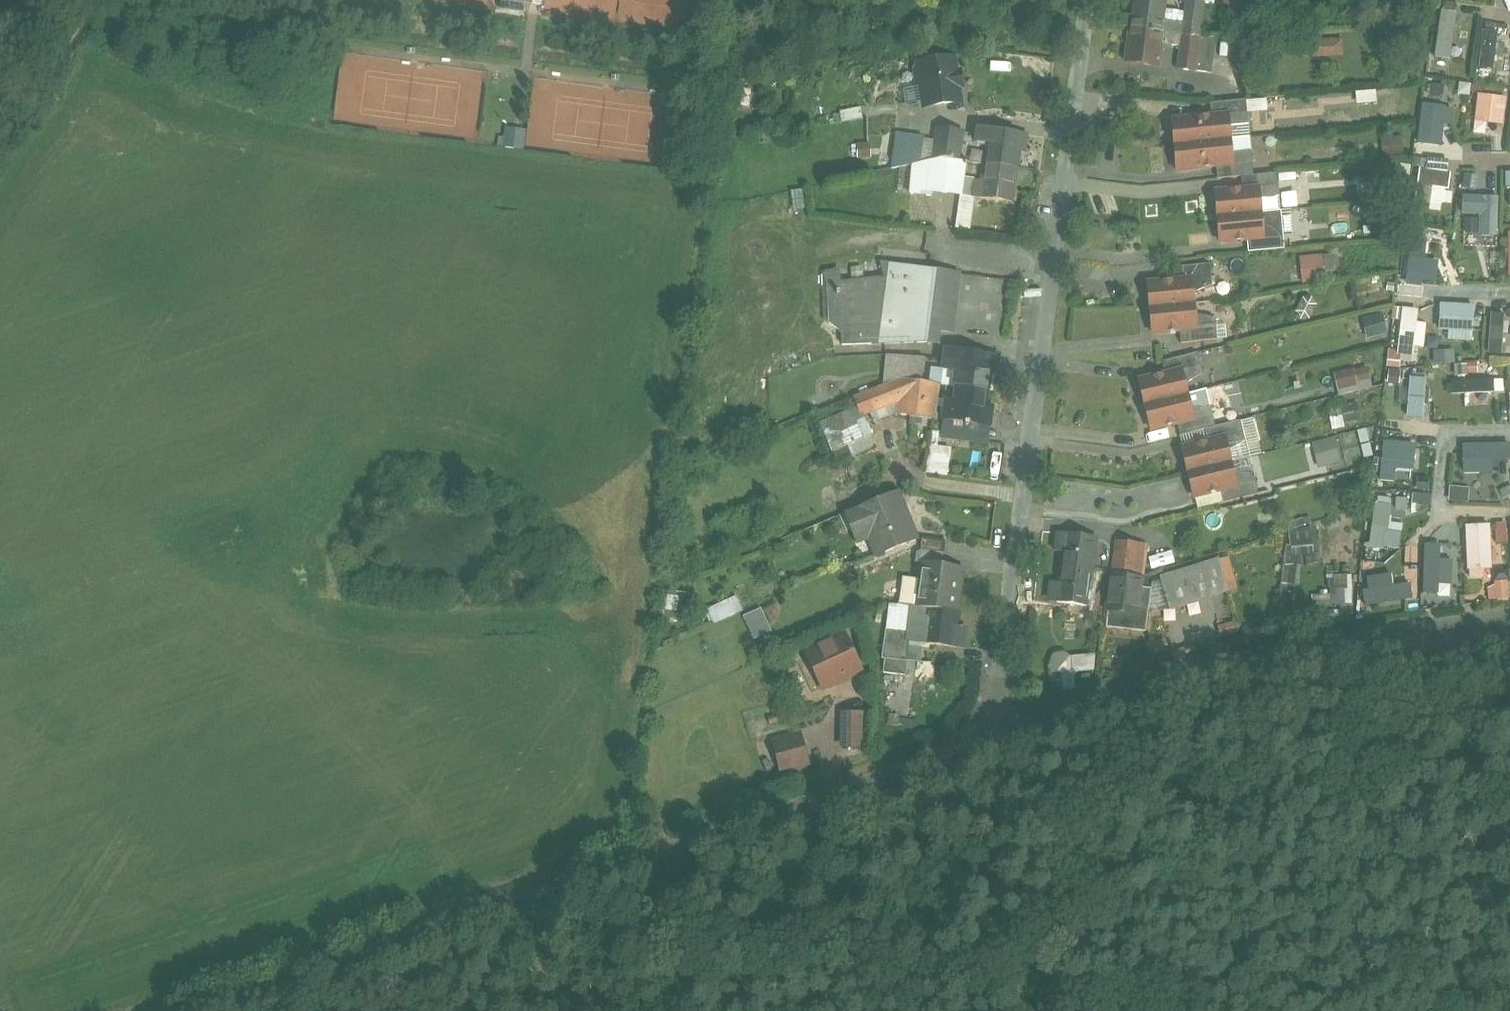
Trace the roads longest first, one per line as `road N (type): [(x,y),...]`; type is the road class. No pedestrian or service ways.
road 1 (unclassified): [(995,738),(817,810),(218,1010)]
road 2 (residential): [(995,738),(1084,0)]
road 3 (unclassified): [(1509,620),(1302,650),(995,738)]

